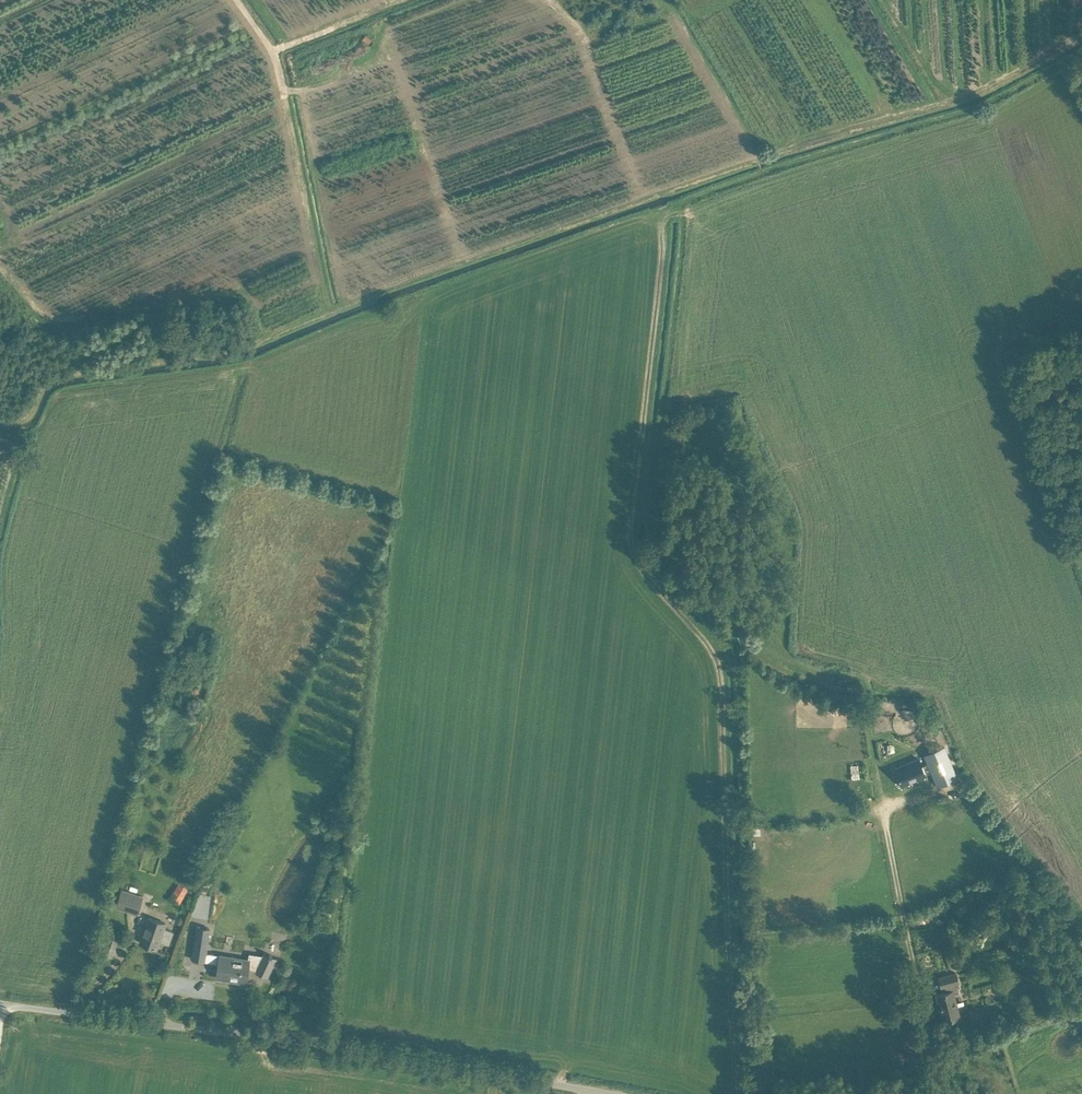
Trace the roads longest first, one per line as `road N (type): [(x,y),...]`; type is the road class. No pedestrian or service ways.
road 1 (unclassified): [(608,1093),(313,1043),(1,1003)]
road 2 (unclassified): [(953,1093),(864,683)]

